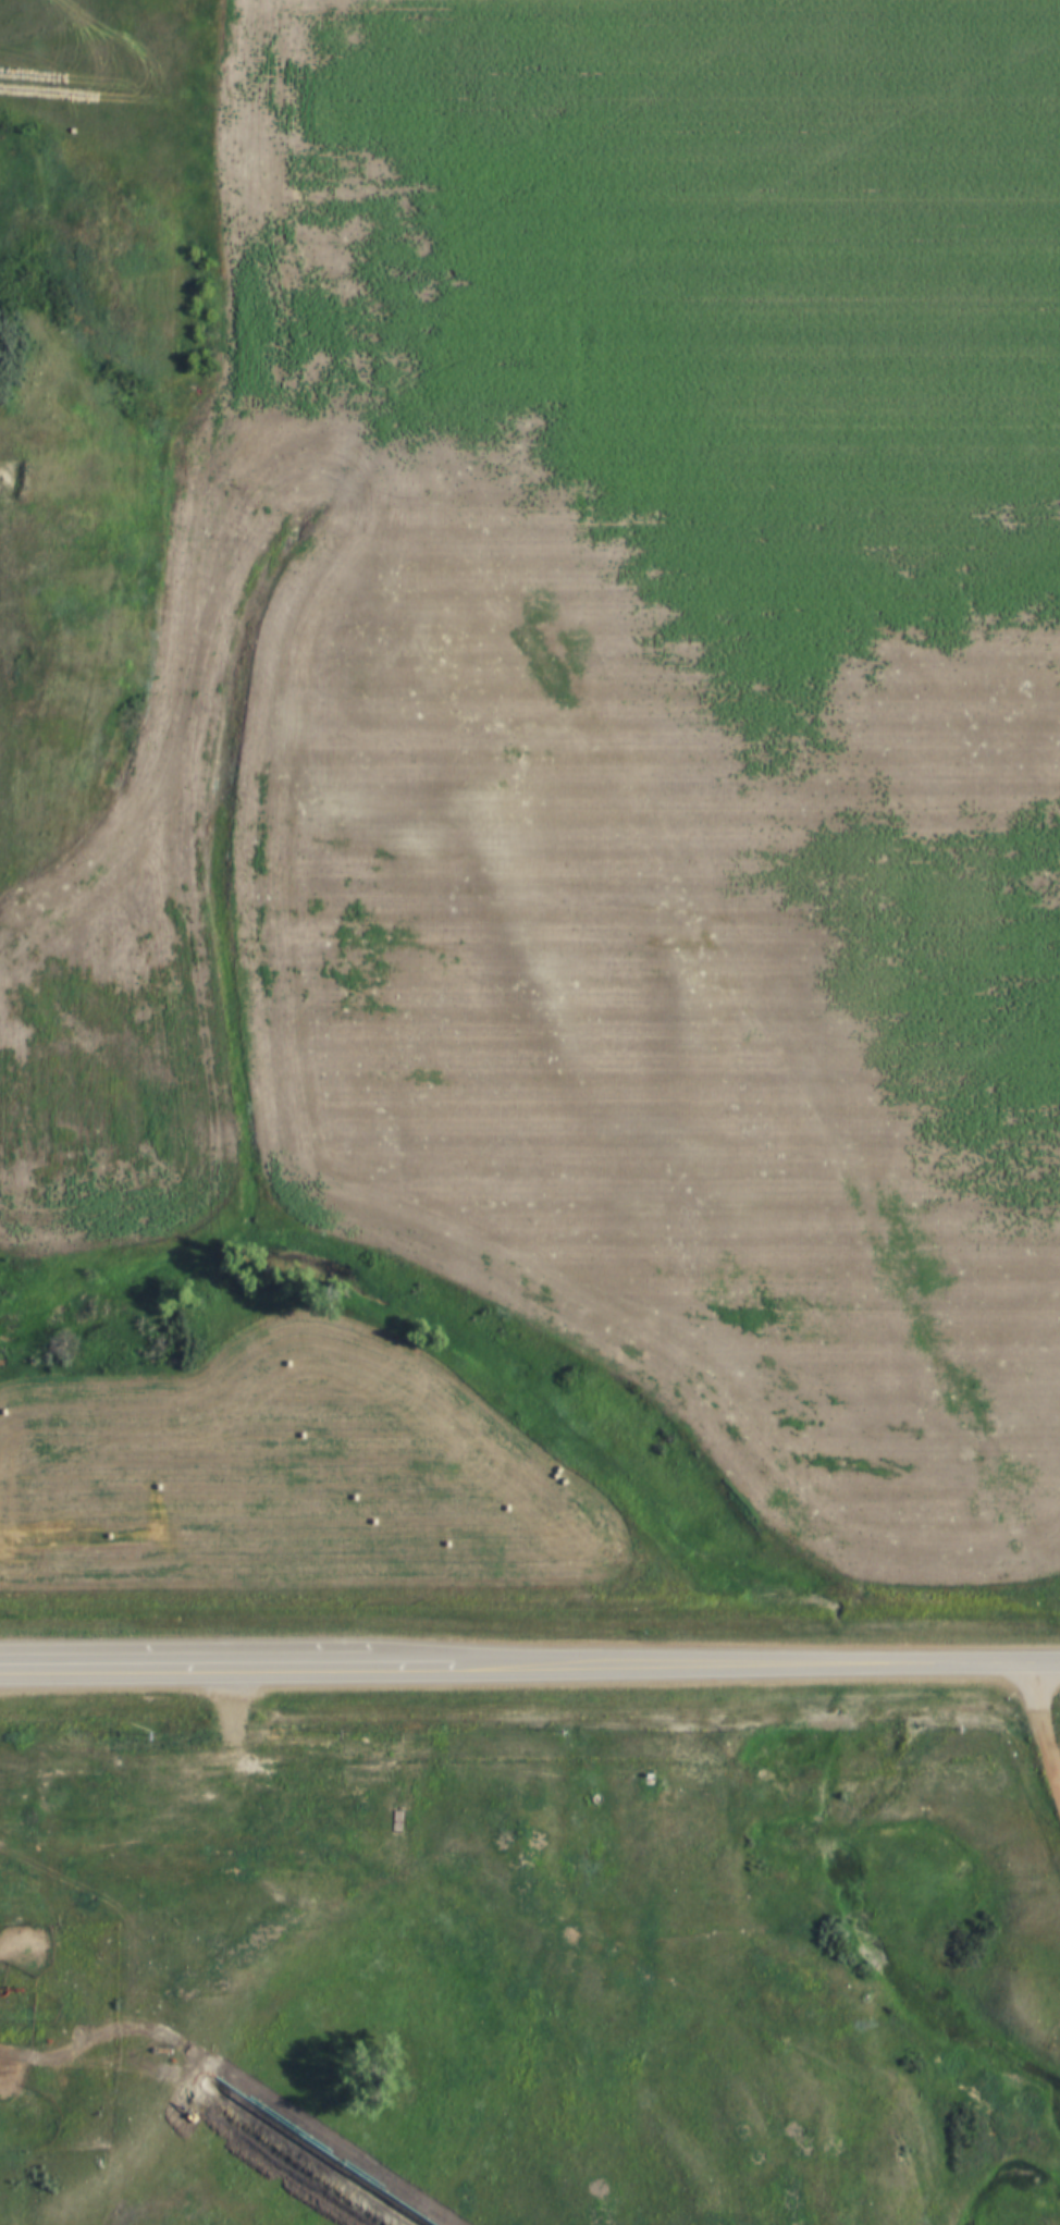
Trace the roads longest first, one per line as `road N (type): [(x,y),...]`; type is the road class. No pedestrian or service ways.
road 1 (secondary): [(0,1673),(1059,1667)]
road 2 (residential): [(0,944),(71,881),(156,771),(189,686),(222,529)]
road 3 (residential): [(1026,1668),(1059,1795)]

